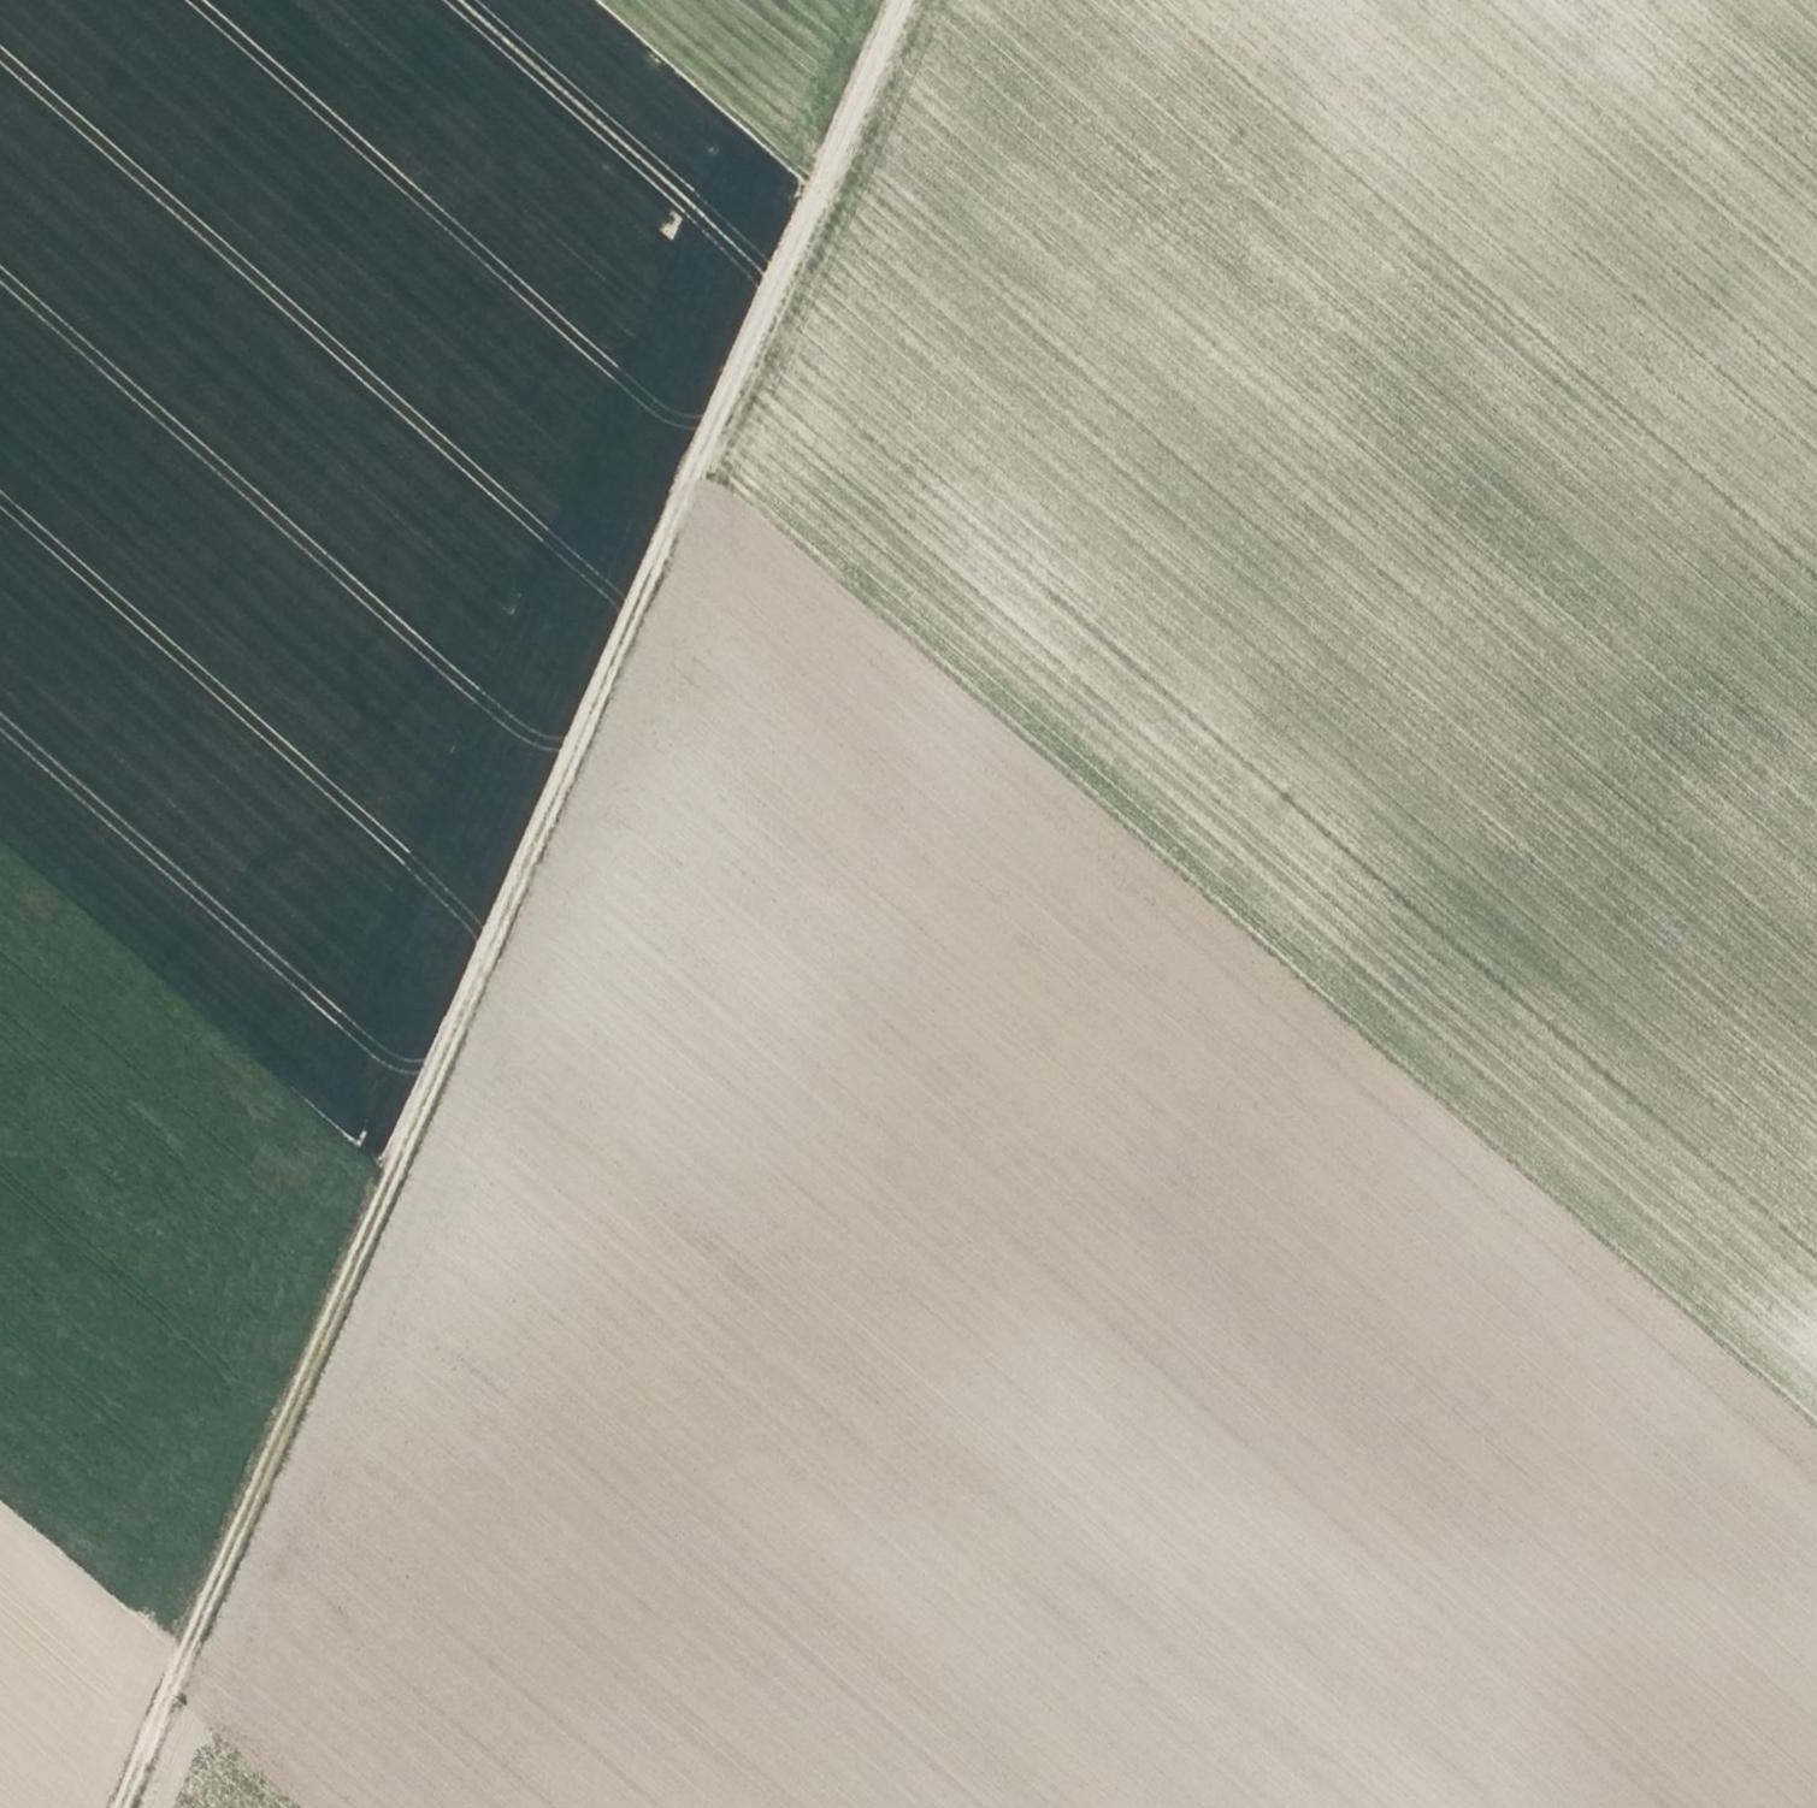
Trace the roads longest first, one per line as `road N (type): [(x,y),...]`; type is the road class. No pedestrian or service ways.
road 1 (track): [(903,0),(121,1807)]

